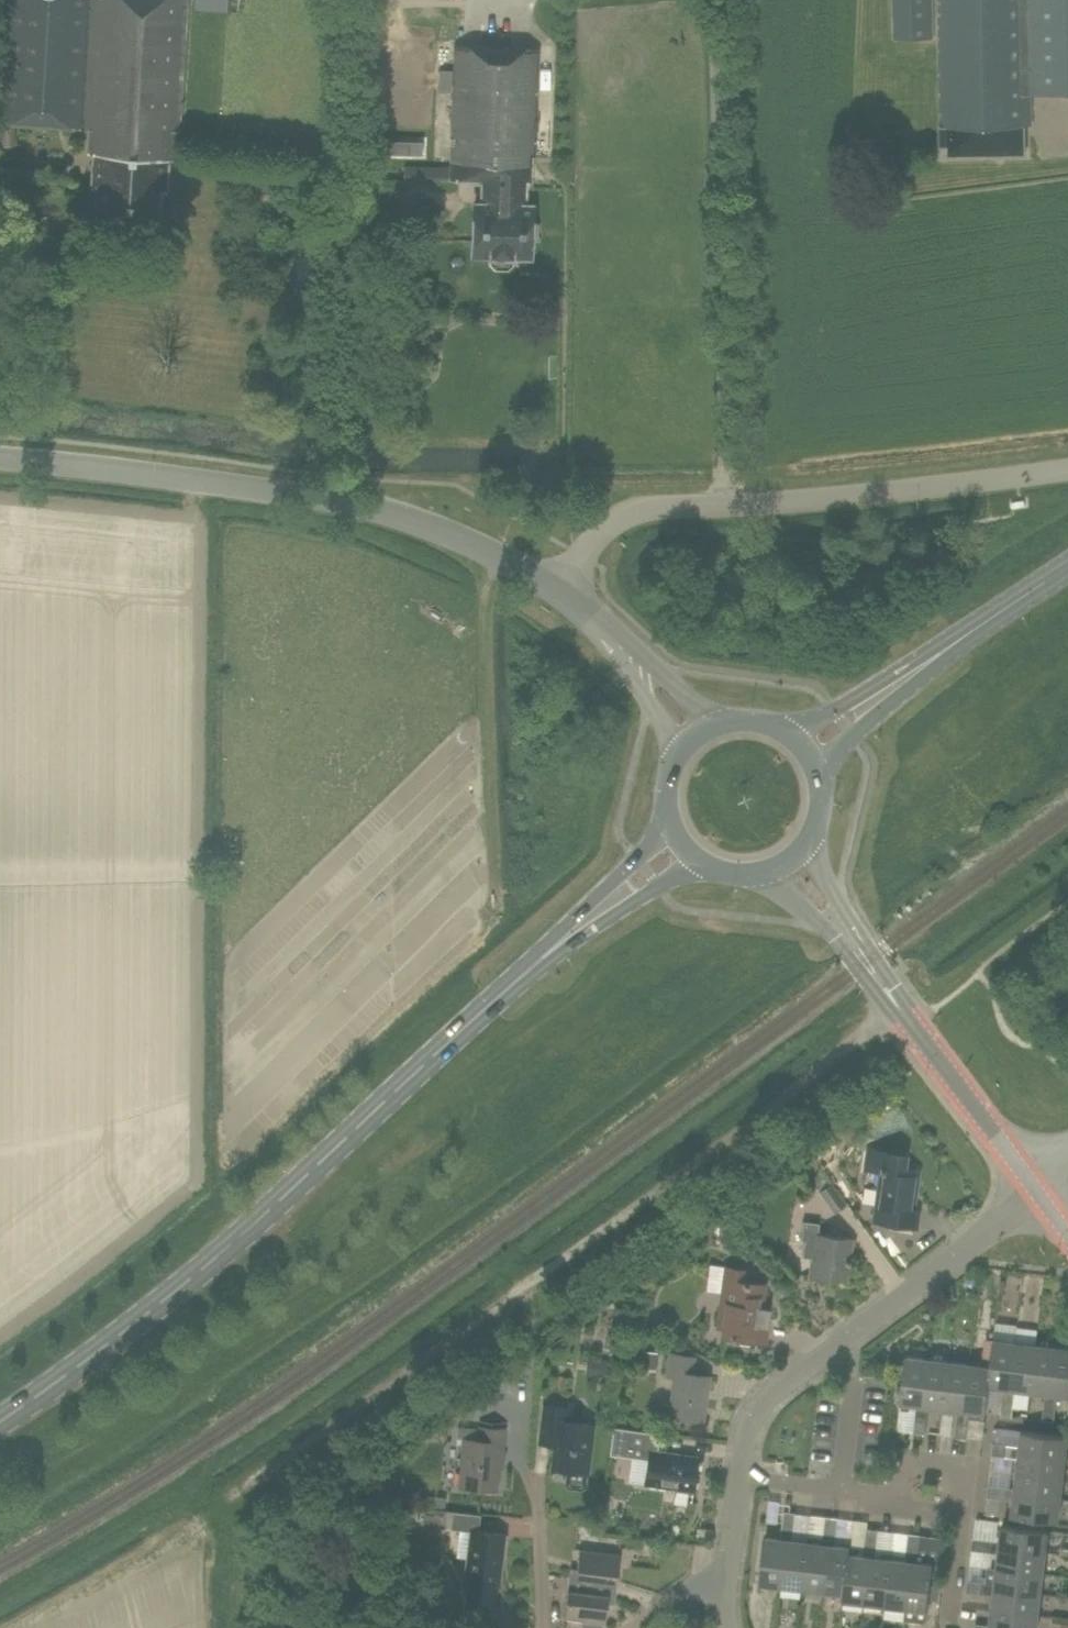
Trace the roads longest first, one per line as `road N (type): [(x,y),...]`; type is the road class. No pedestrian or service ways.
road 1 (primary): [(0,1418),(210,1262),(526,971),(613,904)]
road 2 (track): [(896,1004),(275,1463)]
road 3 (tertiary): [(557,589),(473,543),(365,504),(0,463)]
road 4 (unclassified): [(557,589),(600,531),(645,507),(897,492),(1067,467)]
road 5 (track): [(724,504),(714,28)]
road 6 (residential): [(740,1477),(747,1432),(768,1395),(989,1233),(1036,1188)]
road 7 (secondary): [(1036,1188),(844,931)]
road 8 (primary): [(1067,567),(868,706)]
road 9 (residential): [(896,1494),(740,1477)]
road 10 (residential): [(959,1518),(966,1464),(903,1458),(896,1494)]
road 11 (tertiary): [(725,720),(608,631)]
road 12 (residential): [(544,1627),(536,1482)]
road 13 (tertiary): [(608,631),(676,756)]

